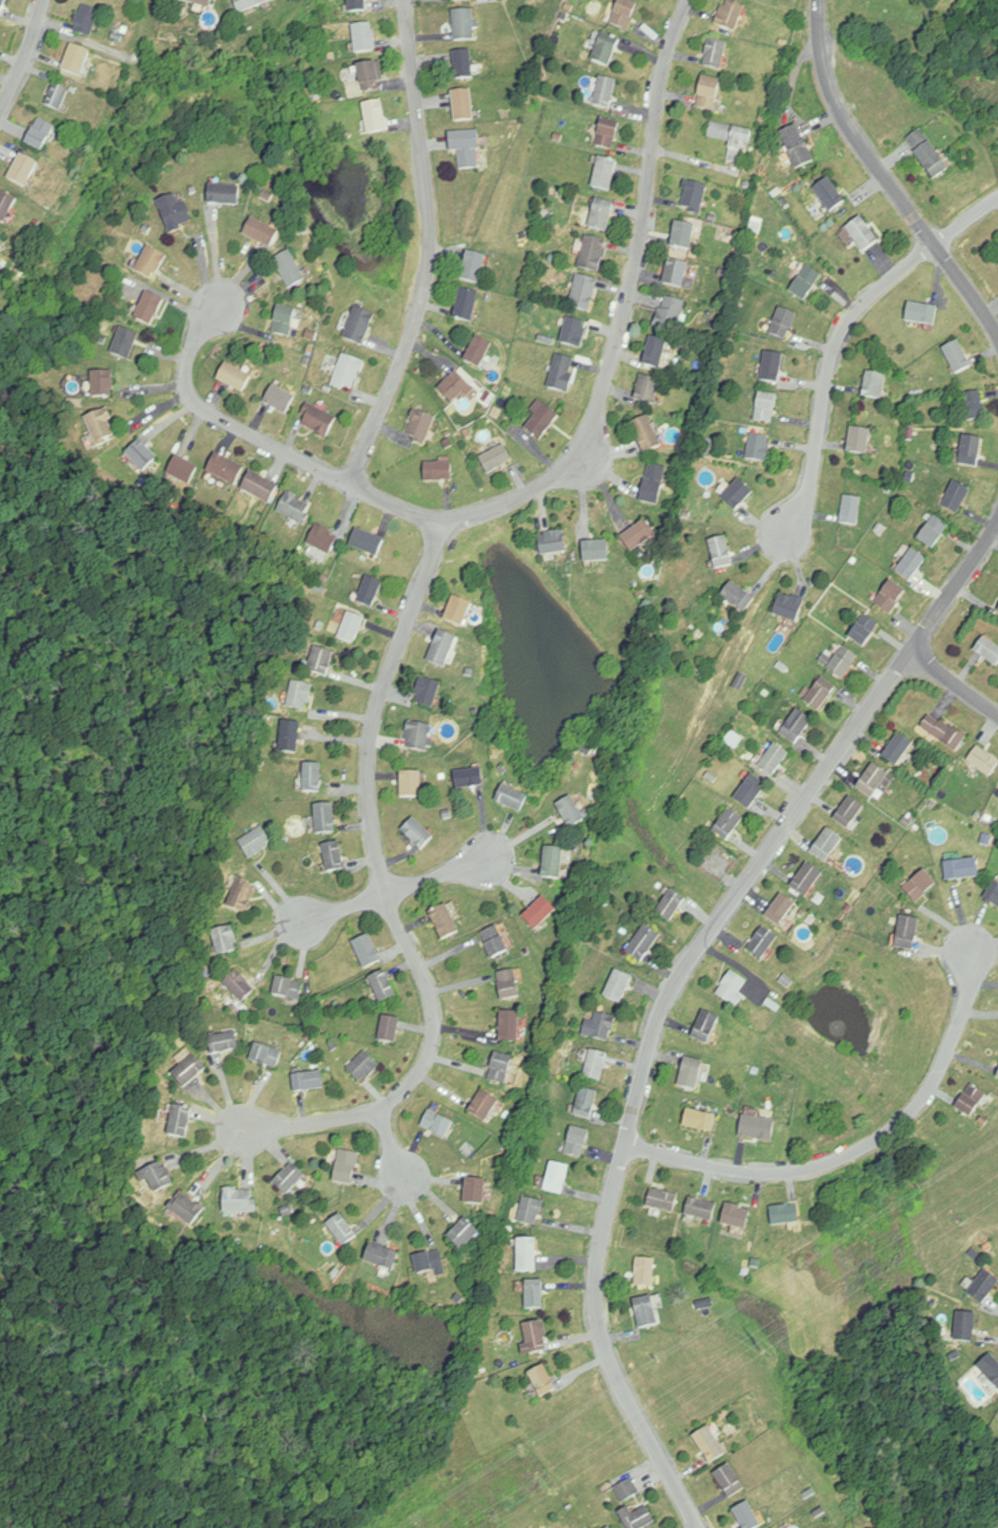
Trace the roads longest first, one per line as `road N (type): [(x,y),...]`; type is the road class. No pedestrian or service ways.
road 1 (residential): [(997,528),(679,976),(658,1019),(594,1292),(618,1376),(696,1527)]
road 2 (residential): [(213,303),(188,379),(198,406),(211,415),(416,513),(484,509),(530,492),(582,446),(609,371),(641,232),(659,88),(687,0)]
road 3 (residential): [(445,516),(366,765),(388,895),(426,982),(437,1035),(411,1084),(383,1109),(240,1133)]
road 4 (residential): [(404,0),(429,271),(354,485)]
road 5 (residential): [(627,1146),(743,1171),(787,1171),(825,1164),(889,1133),(939,1082),(973,991),(971,951)]
road 6 (residential): [(781,538),(806,494),(837,338),(848,320),(865,297),(997,198)]
road 7 (residential): [(819,0),(830,83),(997,328)]
road 8 (residential): [(302,924),(491,859)]

